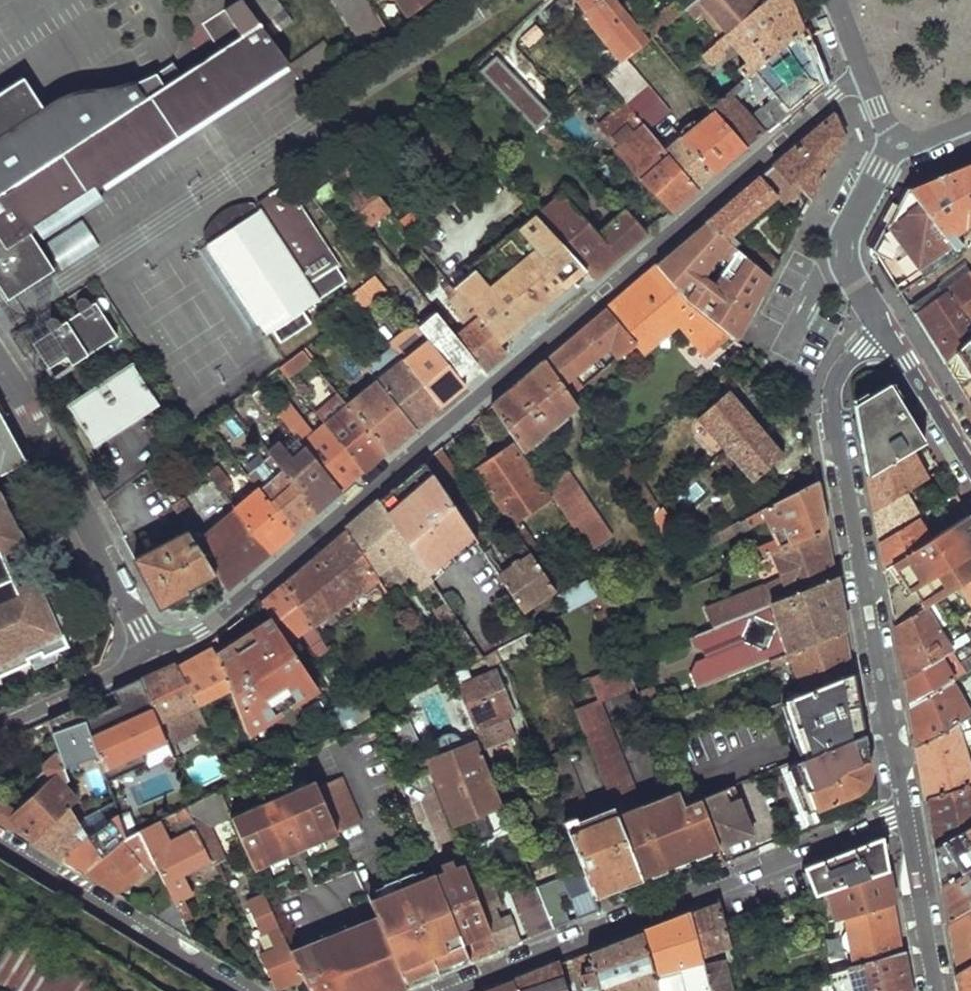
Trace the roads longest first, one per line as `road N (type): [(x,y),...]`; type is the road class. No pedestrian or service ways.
road 1 (residential): [(157,654),(212,629),(259,593),(780,140),(864,78)]
road 2 (residential): [(901,815),(829,404),(848,360),(884,331)]
road 3 (residential): [(451,990),(901,815)]
road 4 (residential): [(0,365),(157,654)]
road 5 (residential): [(0,841),(250,990)]
road 6 (residential): [(896,144),(842,242),(853,286),(884,331)]
road 7 (residential): [(934,990),(901,815)]
road 8 (residential): [(157,654),(0,727)]
road 9 (residential): [(884,331),(970,470)]

